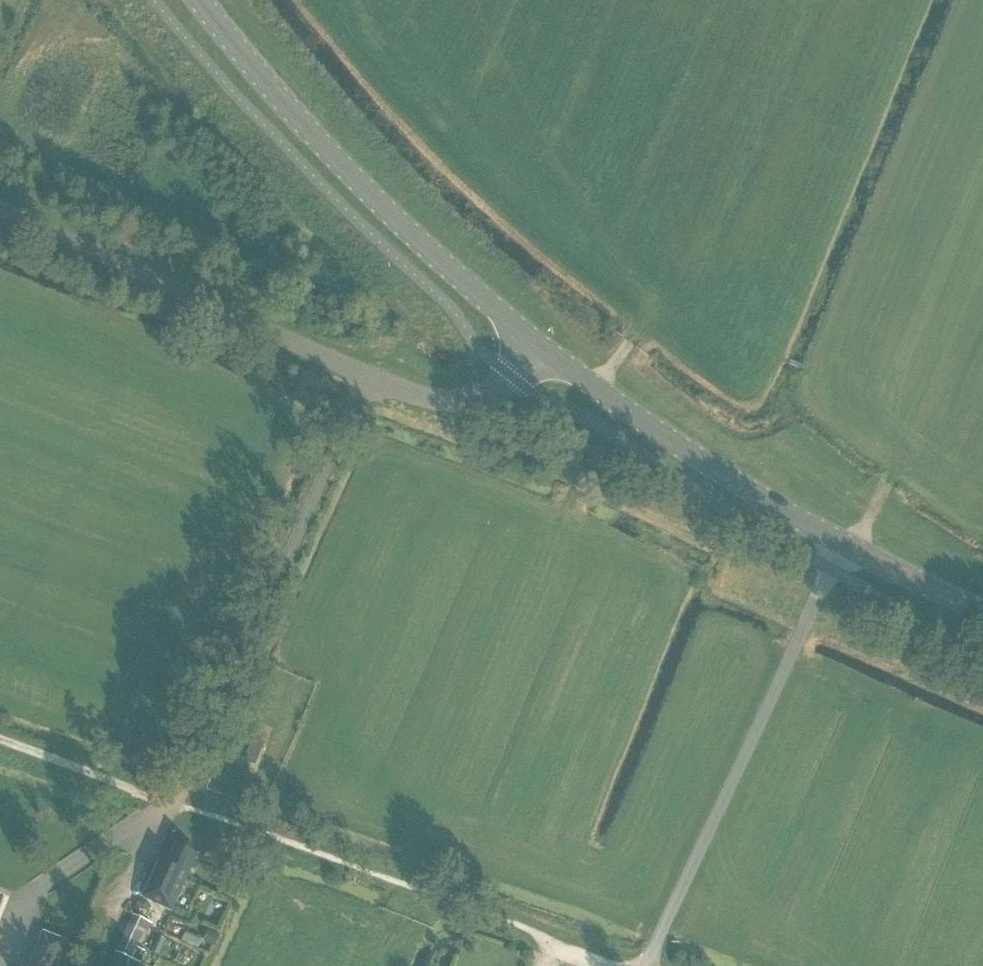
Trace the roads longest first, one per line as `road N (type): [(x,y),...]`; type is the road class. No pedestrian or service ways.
road 1 (unclassified): [(0,210),(370,376),(435,397),(491,396),(537,343)]
road 2 (tertiary): [(982,612),(841,543),(722,473),(537,343)]
road 3 (tertiary): [(537,343),(351,174),(198,0)]
road 4 (track): [(105,965),(172,804)]

